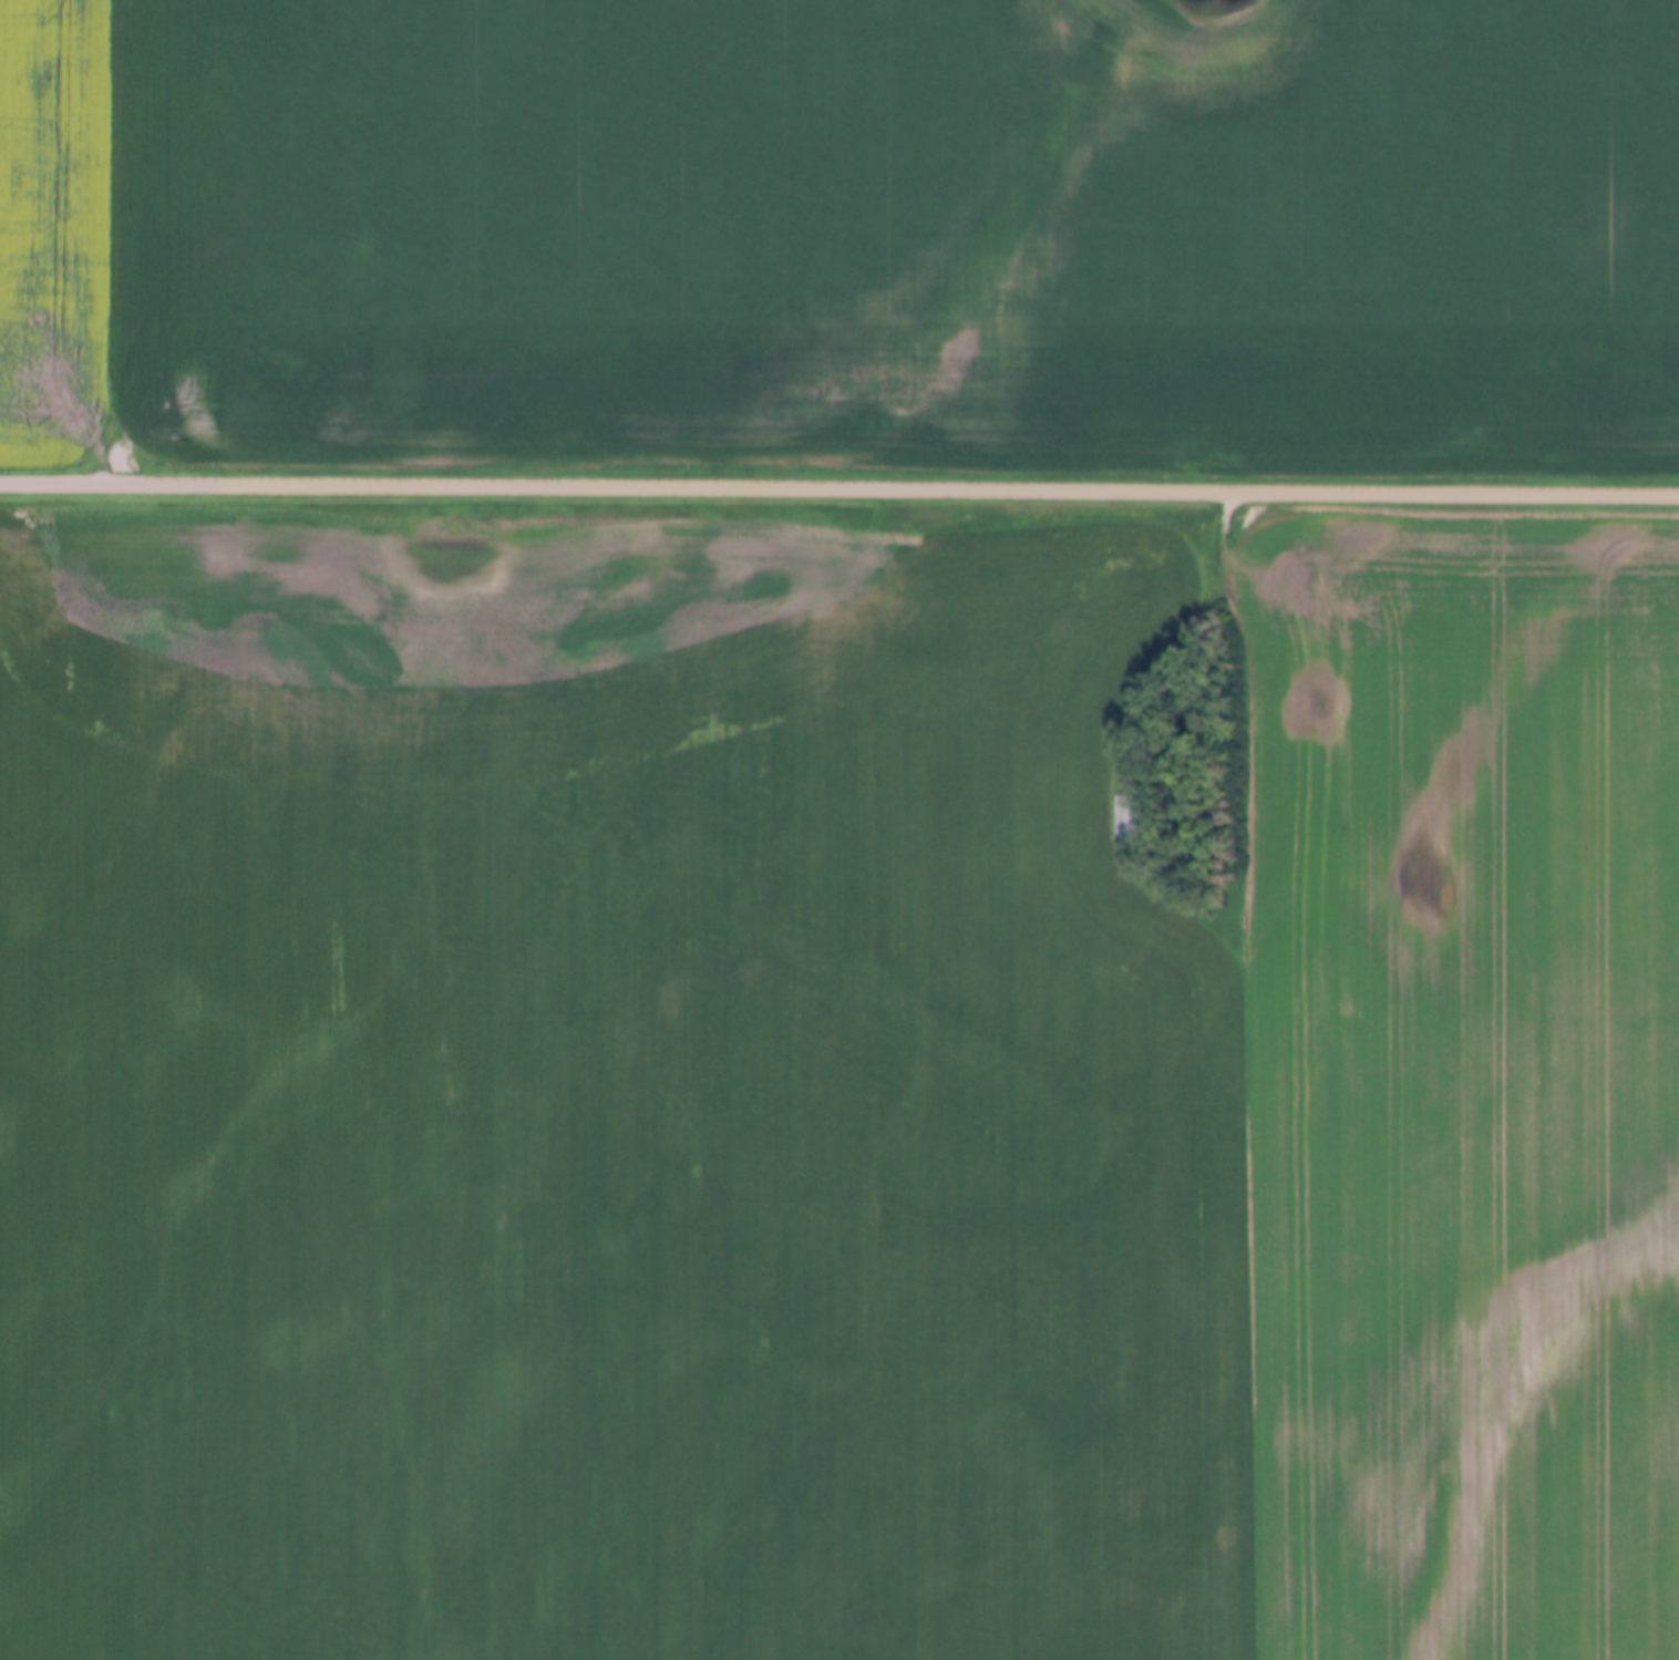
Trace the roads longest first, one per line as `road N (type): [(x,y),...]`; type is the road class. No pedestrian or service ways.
road 1 (residential): [(0,477),(1678,490)]

